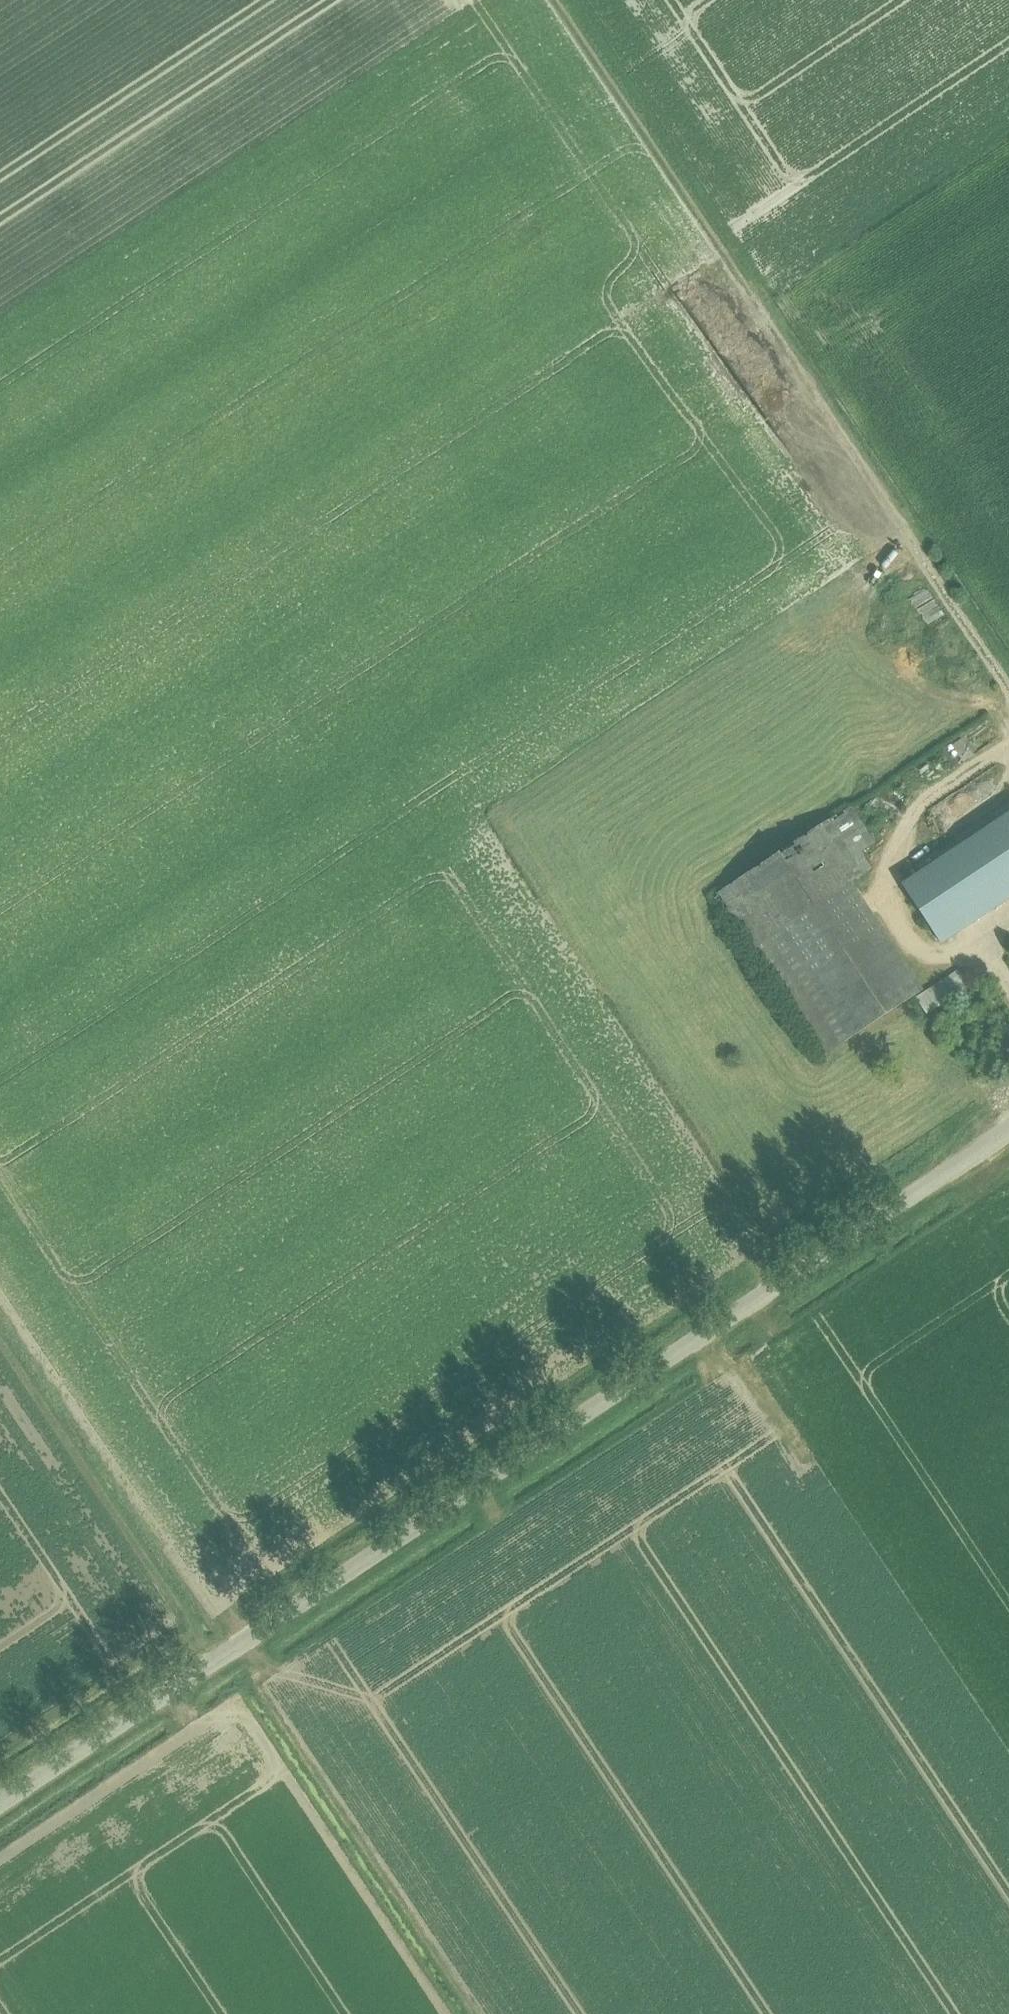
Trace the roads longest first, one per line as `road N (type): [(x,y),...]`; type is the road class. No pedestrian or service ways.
road 1 (unclassified): [(0,1803),(1008,1130)]

